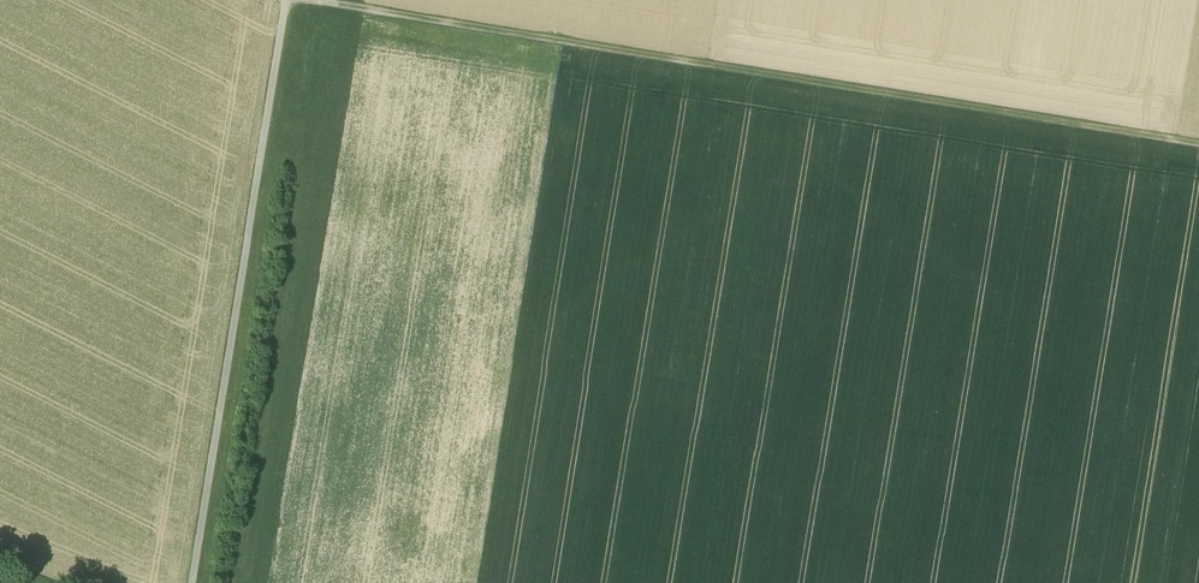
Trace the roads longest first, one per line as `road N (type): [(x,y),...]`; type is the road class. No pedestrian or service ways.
road 1 (track): [(294,0),(1198,147)]
road 2 (track): [(288,0),(193,582)]

